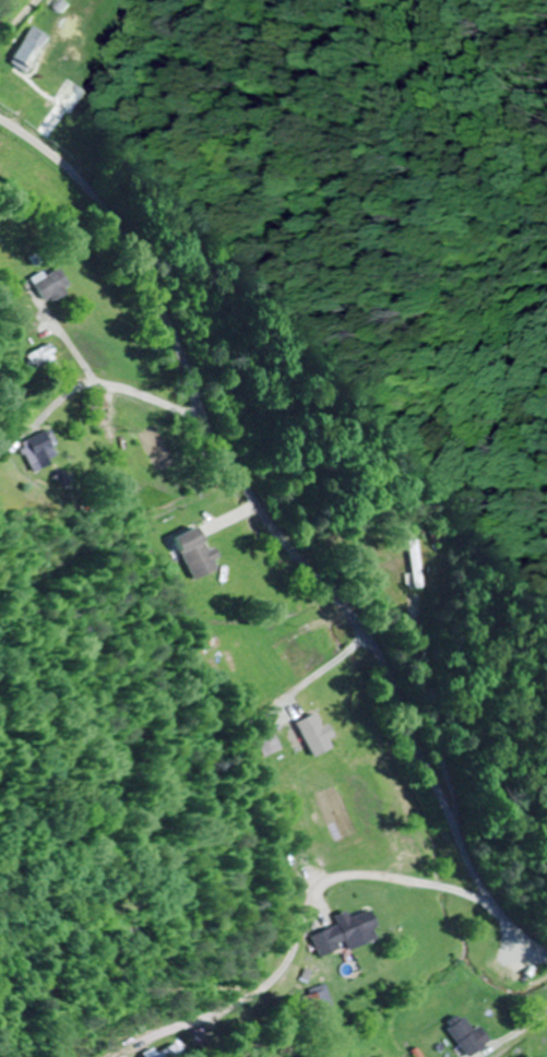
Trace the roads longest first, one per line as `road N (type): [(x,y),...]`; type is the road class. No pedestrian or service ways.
road 1 (residential): [(546,952),(512,925),(463,848),(368,636),(236,472),(118,234),(81,186),(0,120)]
road 2 (residential): [(494,901),(389,878),(342,881),(318,899),(273,984),(159,1036)]

